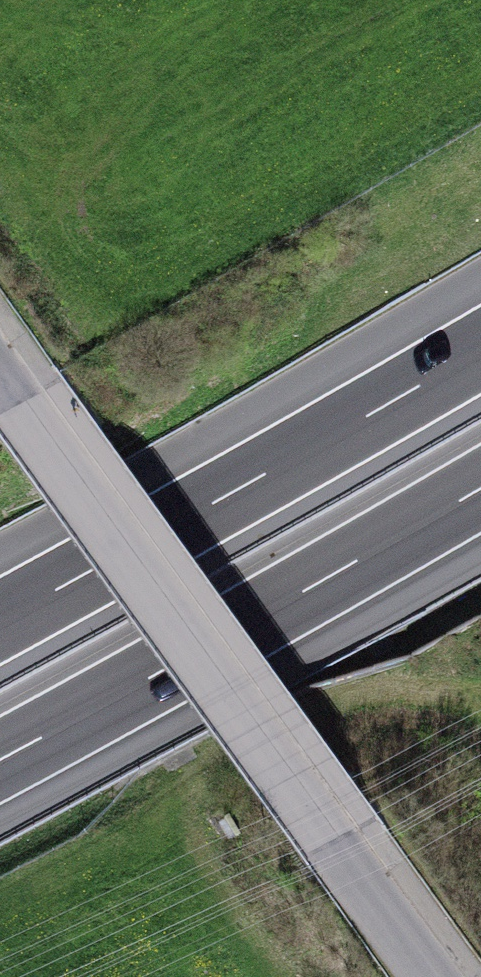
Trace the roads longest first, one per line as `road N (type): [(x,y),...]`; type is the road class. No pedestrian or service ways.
road 1 (unclassified): [(0,368),(435,976)]
road 2 (motorway): [(480,329),(0,604)]
road 3 (motorway): [(0,773),(480,505)]

